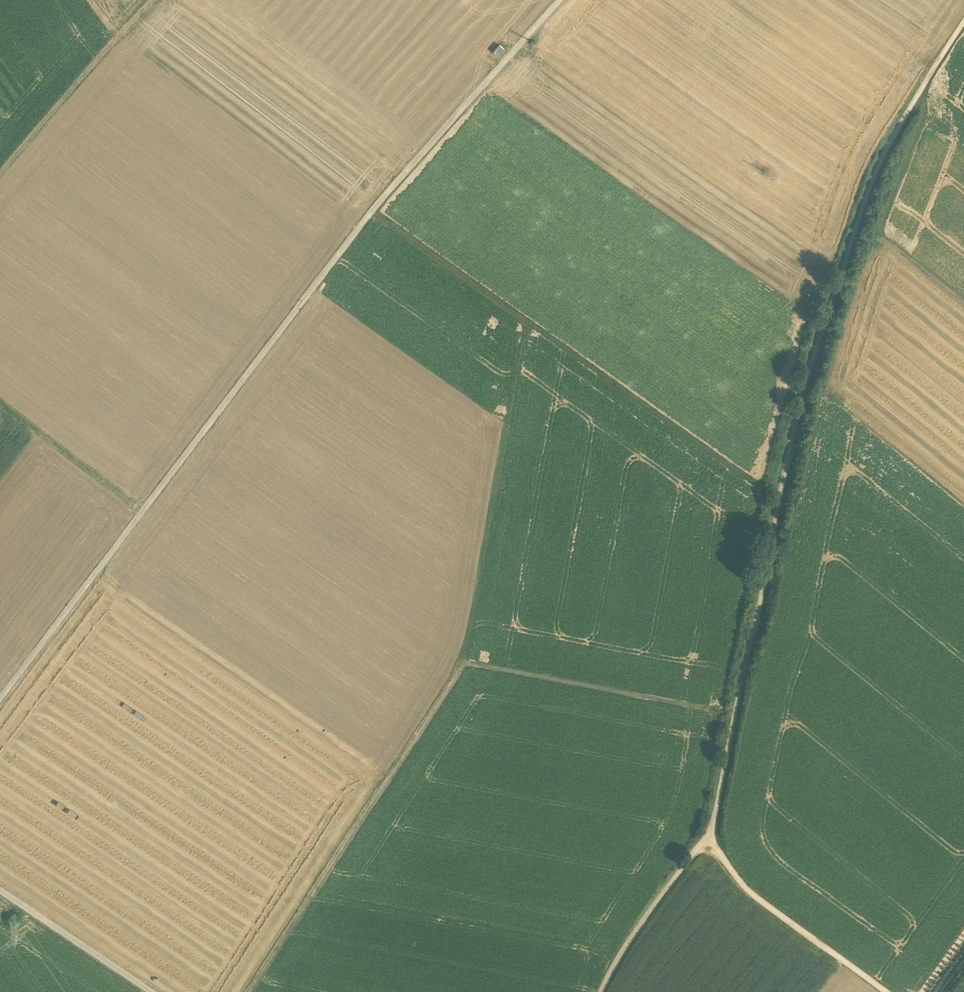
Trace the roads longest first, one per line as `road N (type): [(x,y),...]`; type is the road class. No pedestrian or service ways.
road 1 (track): [(963,24),(875,186),(796,421),(709,840),(644,920),(603,991)]
road 2 (track): [(561,0),(370,215),(0,711)]
road 3 (track): [(534,329),(469,669),(261,991)]
road 4 (track): [(769,493),(370,215)]
road 5 (track): [(963,302),(890,234),(926,116),(921,92)]
road 6 (track): [(709,840),(758,901),(888,991)]
road 7 (track): [(154,0),(0,174)]
road 8 (track): [(0,893),(151,991)]
road 9 (track): [(144,511),(0,403)]

